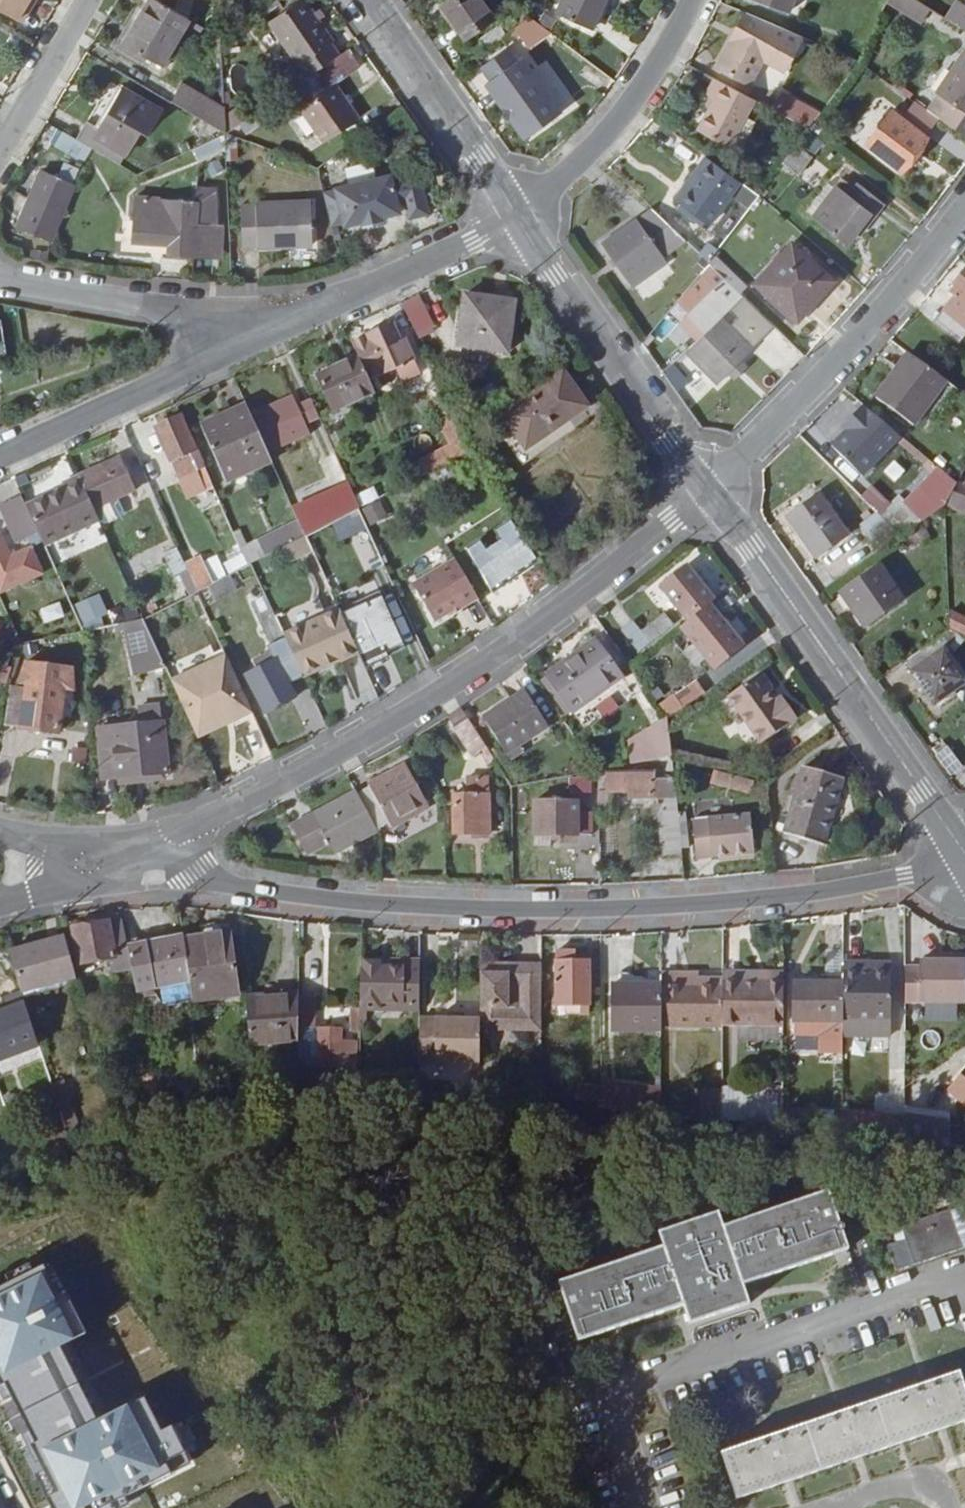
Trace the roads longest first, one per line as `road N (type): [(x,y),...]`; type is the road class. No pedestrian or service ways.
road 1 (residential): [(93,867),(192,873),(356,903),(553,911),(754,899),(964,865)]
road 2 (residential): [(707,492),(588,589),(403,717),(203,823),(93,867)]
road 3 (residential): [(640,1507),(603,1402),(964,1280)]
road 4 (residential): [(707,492),(964,855)]
road 5 (residential): [(707,492),(847,350),(964,206)]
road 6 (residential): [(517,216),(707,492)]
road 7 (residential): [(517,216),(246,340)]
road 8 (residential): [(694,0),(601,141),(517,216)]
road 9 (residential): [(246,340),(0,456)]
road 10 (residential): [(371,0),(517,216)]
road 11 (residential): [(0,277),(155,306),(246,340)]
road 12 (residential): [(86,0),(0,150)]

